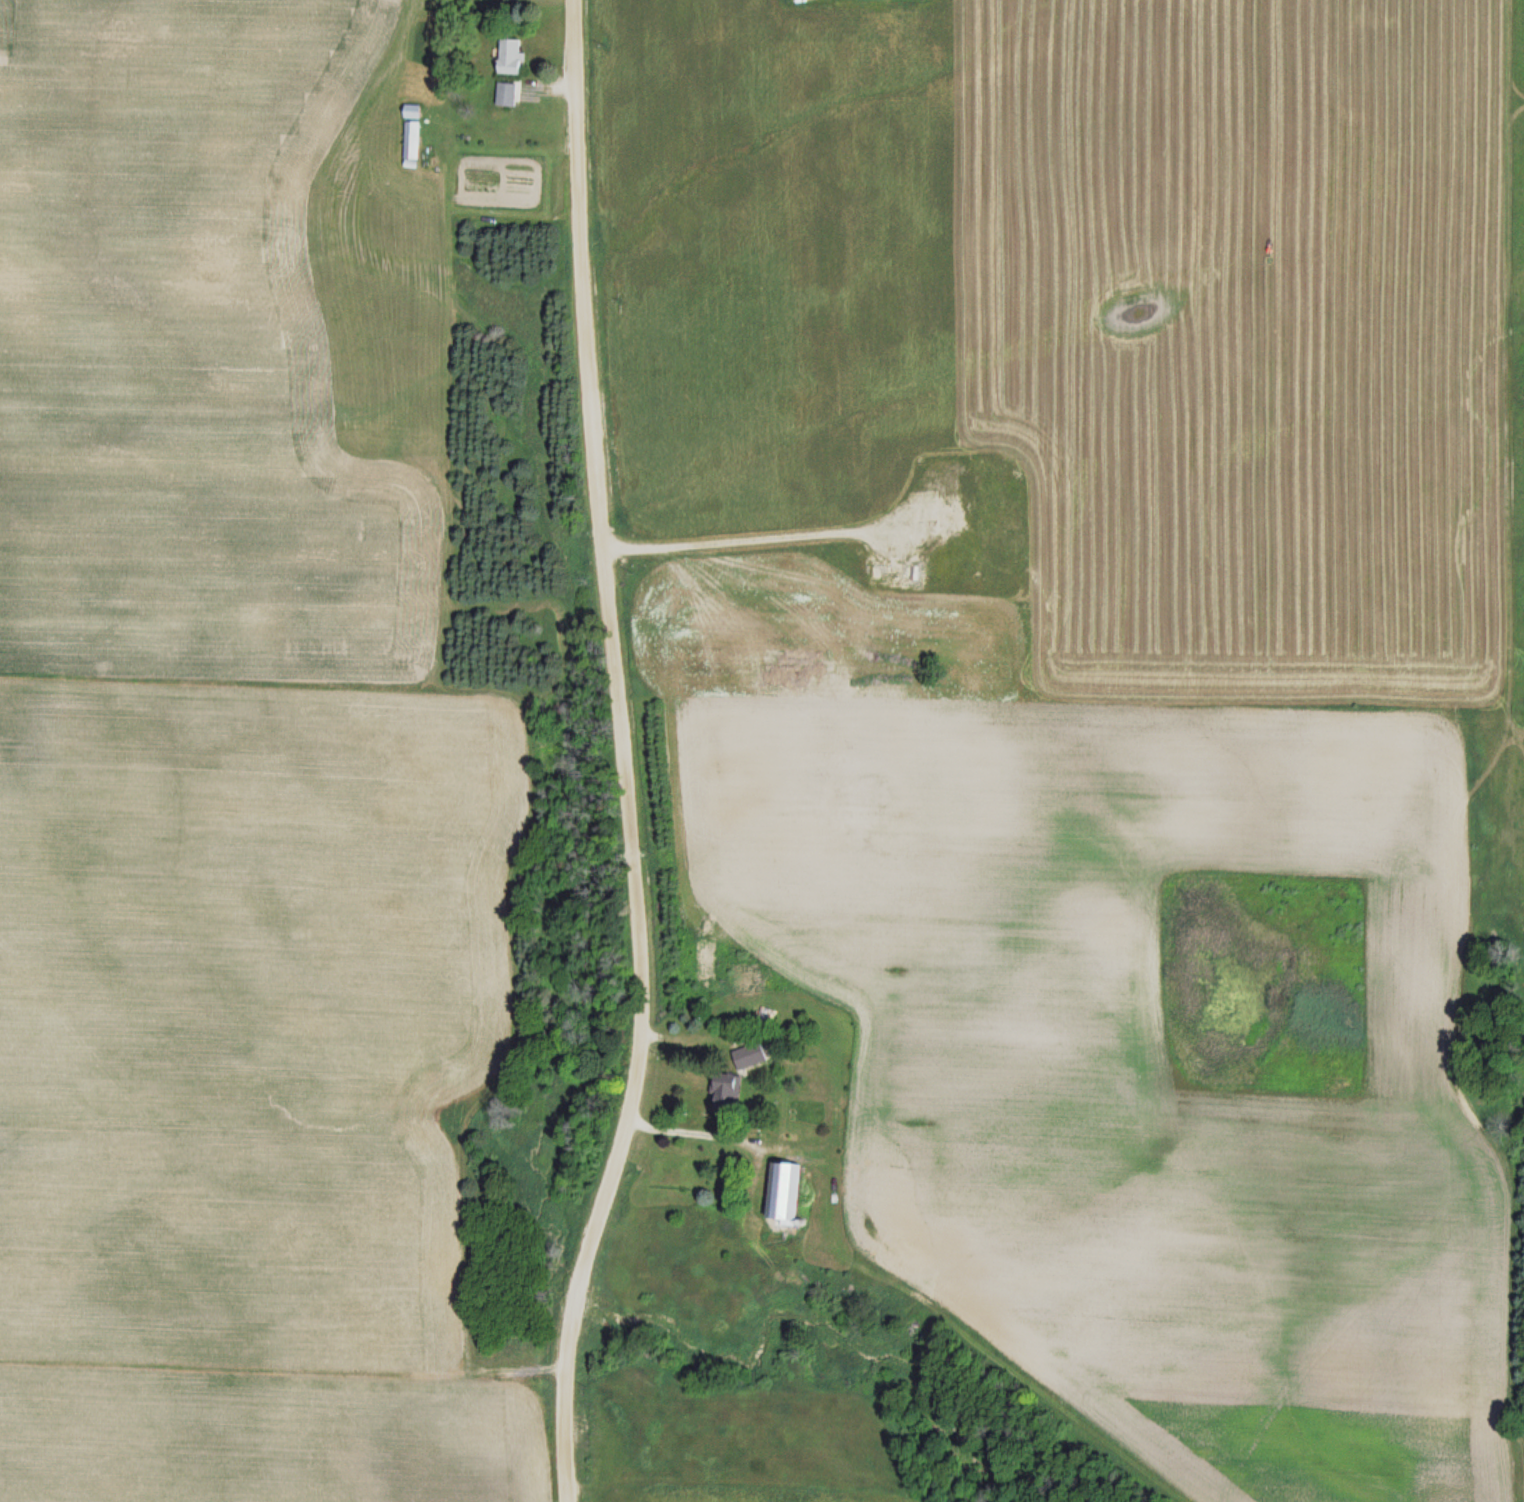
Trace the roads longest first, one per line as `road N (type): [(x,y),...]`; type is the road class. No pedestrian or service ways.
road 1 (residential): [(570,1501),(577,1295),(646,1026),(580,269),(575,0)]

